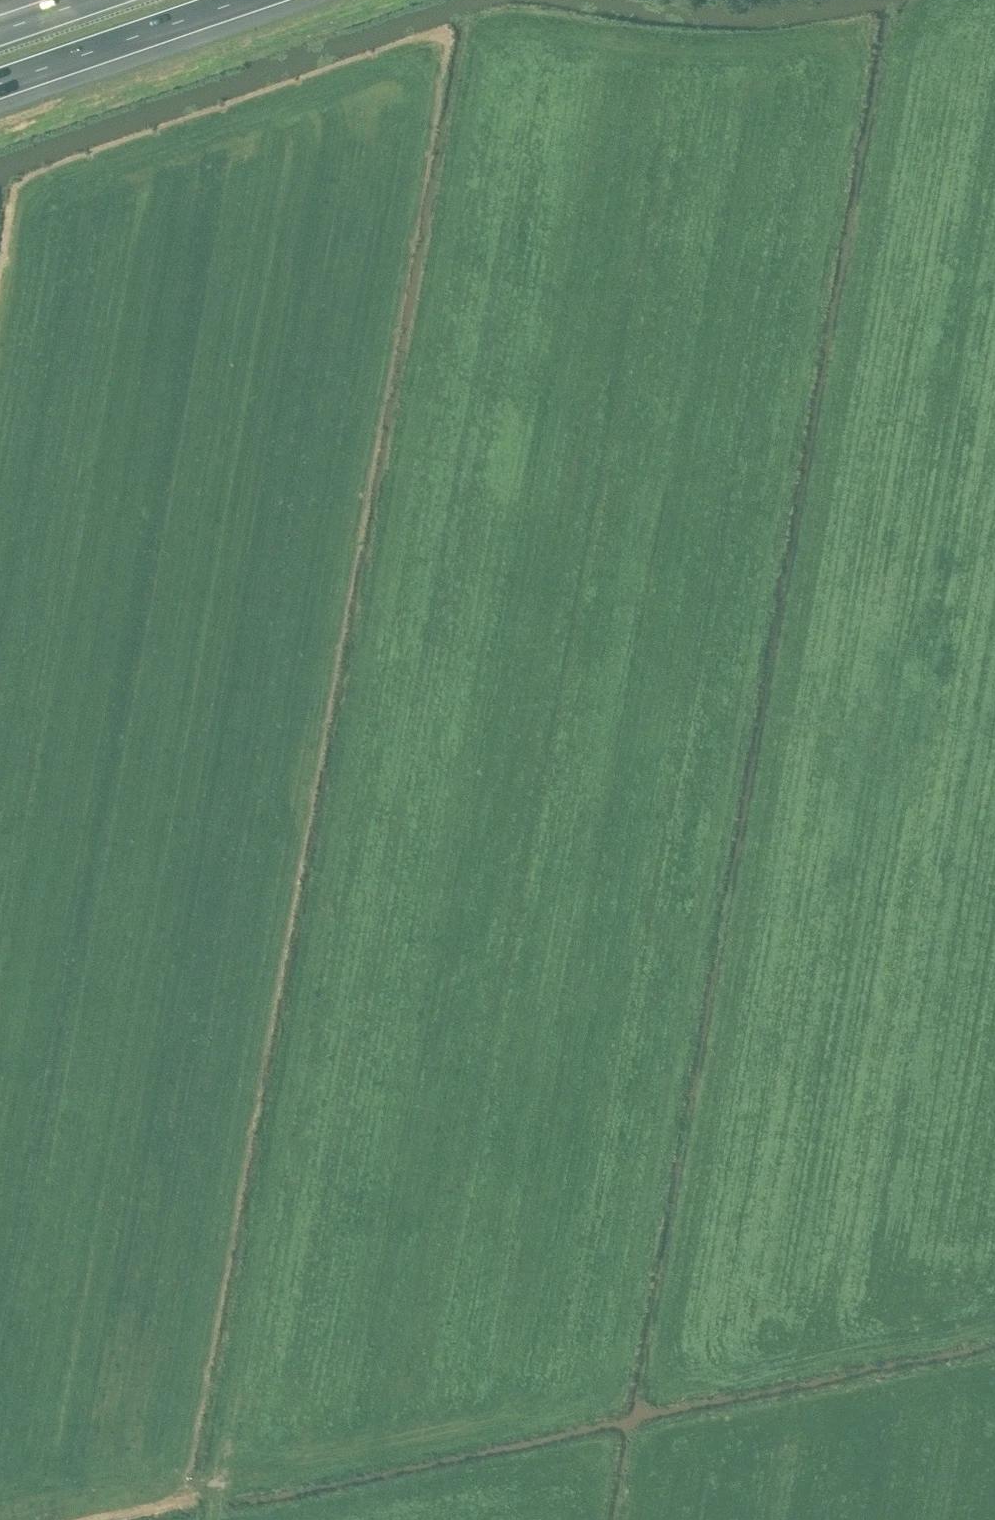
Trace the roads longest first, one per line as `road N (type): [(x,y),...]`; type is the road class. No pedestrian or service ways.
road 1 (motorway): [(0,81),(237,0)]

